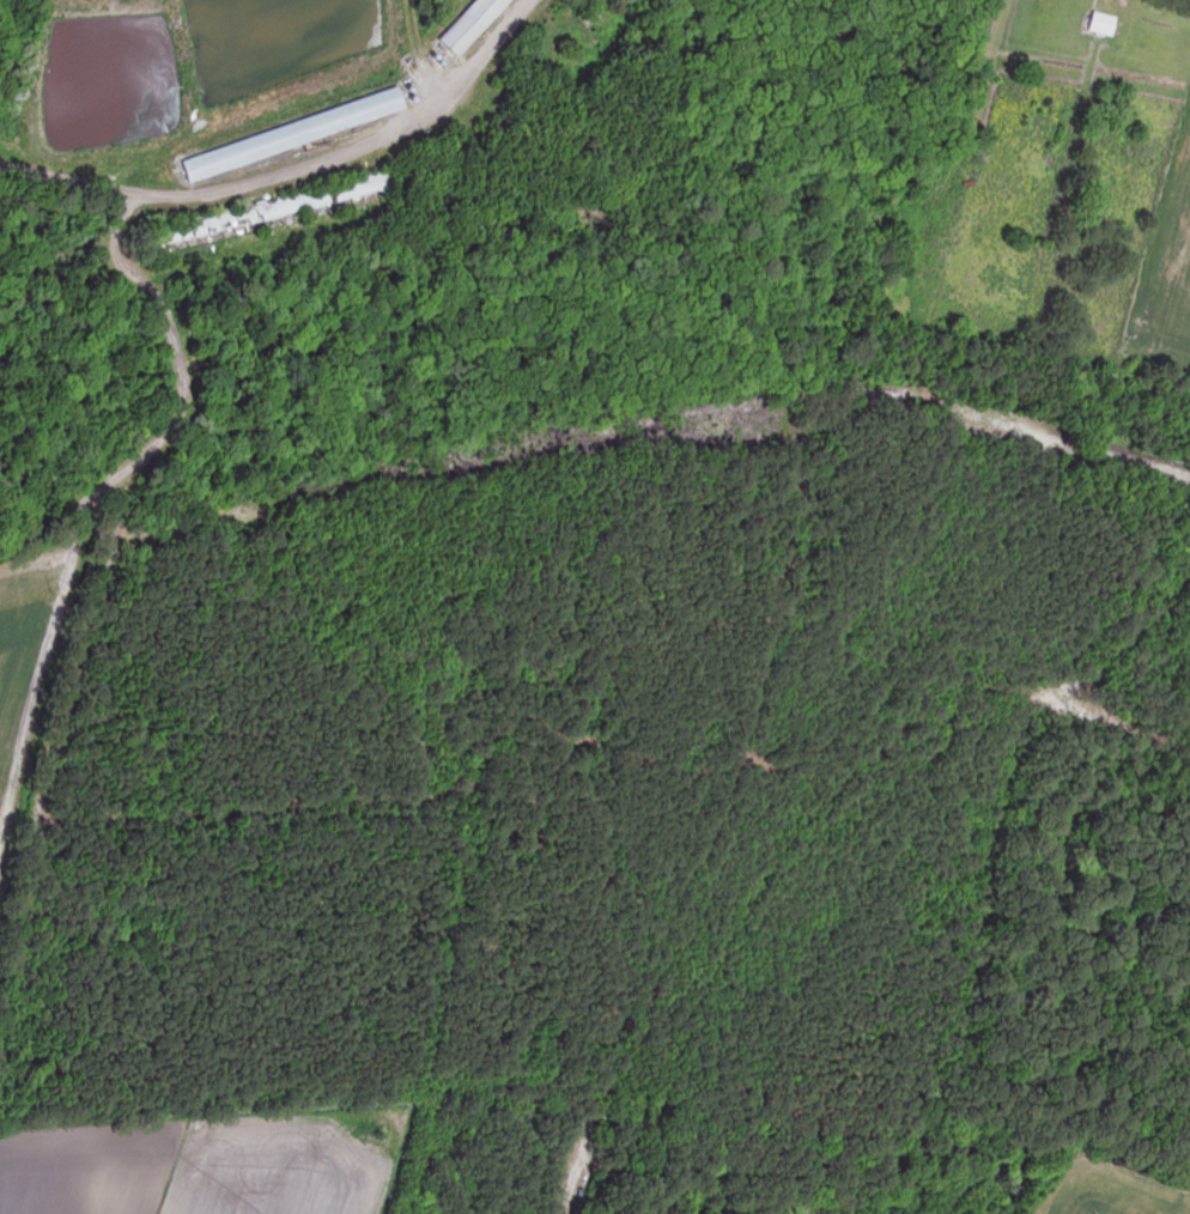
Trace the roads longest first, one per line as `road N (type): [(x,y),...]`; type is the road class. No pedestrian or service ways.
road 1 (residential): [(525,0),(368,172),(273,224),(140,217),(0,167)]

